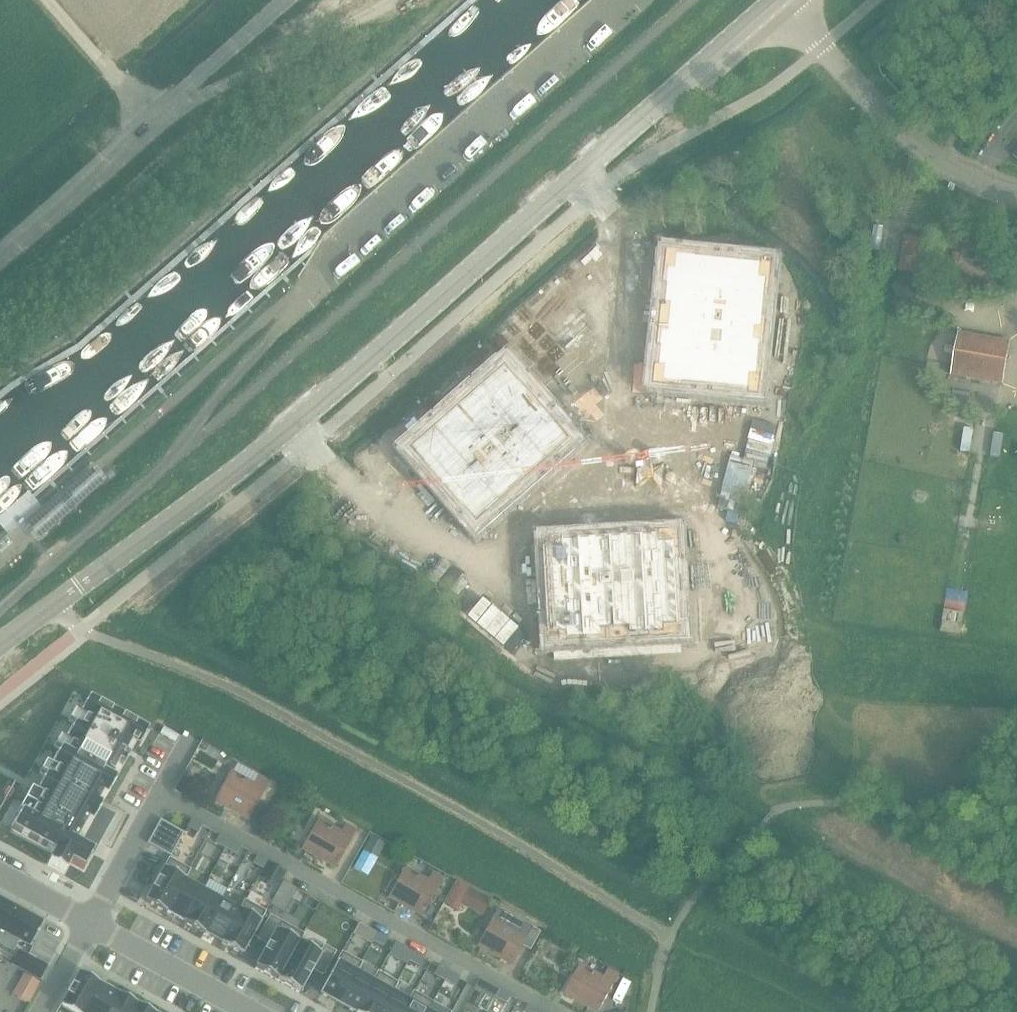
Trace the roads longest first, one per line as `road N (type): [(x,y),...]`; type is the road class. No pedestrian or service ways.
road 1 (tertiary): [(56,602),(221,484),(349,379),(777,0)]
road 2 (residential): [(556,1011),(157,793)]
road 3 (unclassified): [(0,253),(287,0)]
road 4 (unclassified): [(912,143),(778,0)]
road 5 (residential): [(84,924),(248,1011)]
road 6 (residential): [(157,793),(84,924)]

